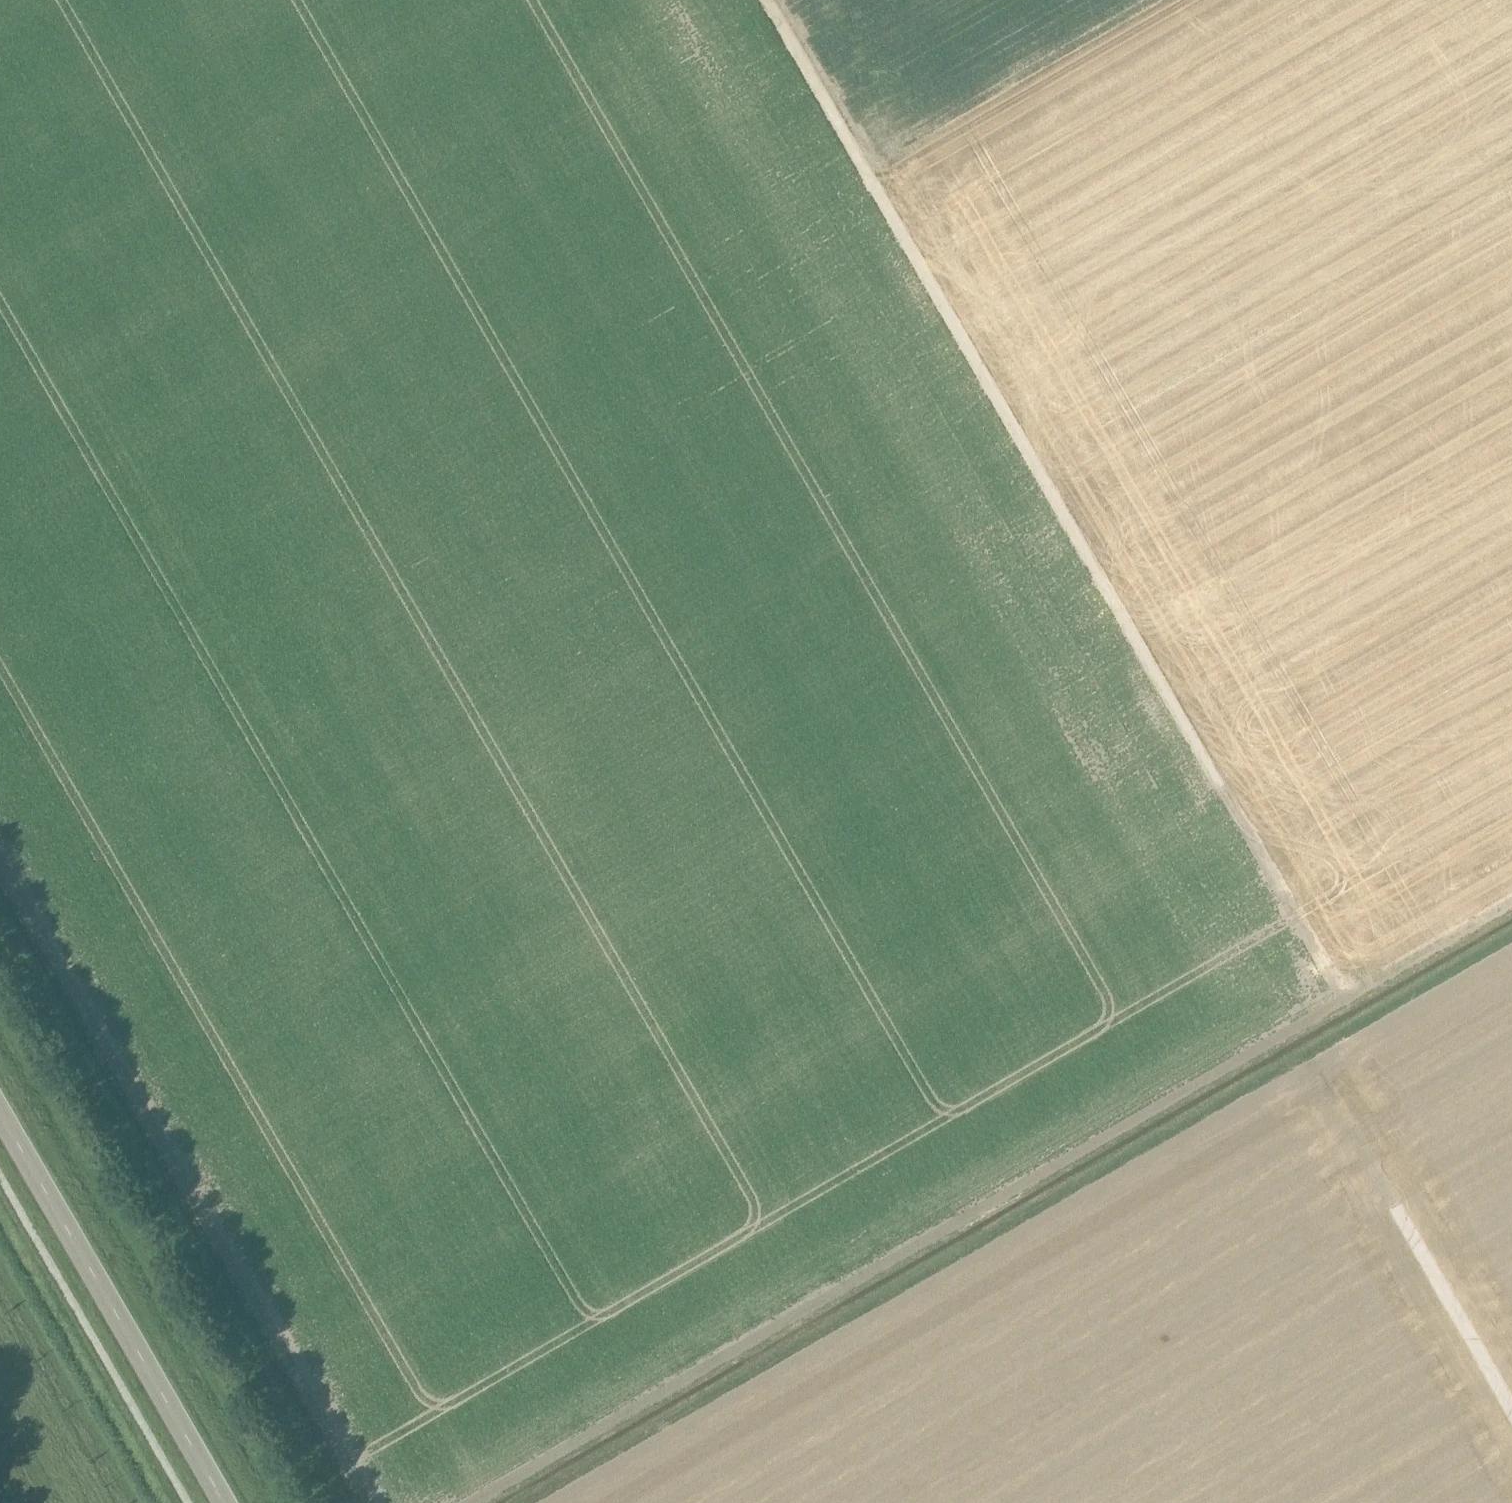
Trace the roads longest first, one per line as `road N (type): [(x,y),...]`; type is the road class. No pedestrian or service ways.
road 1 (tertiary): [(0,1122),(213,1502)]

